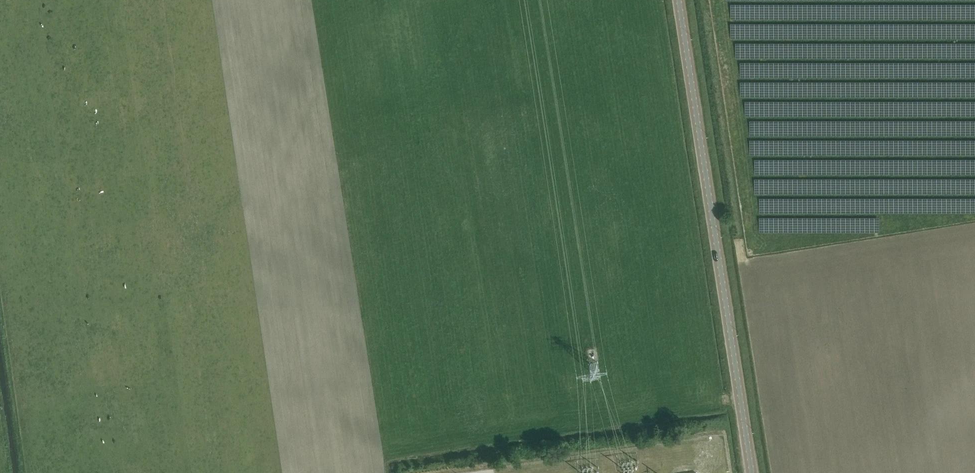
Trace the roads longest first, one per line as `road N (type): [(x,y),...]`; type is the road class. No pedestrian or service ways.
road 1 (tertiary): [(751,472),(679,0)]

